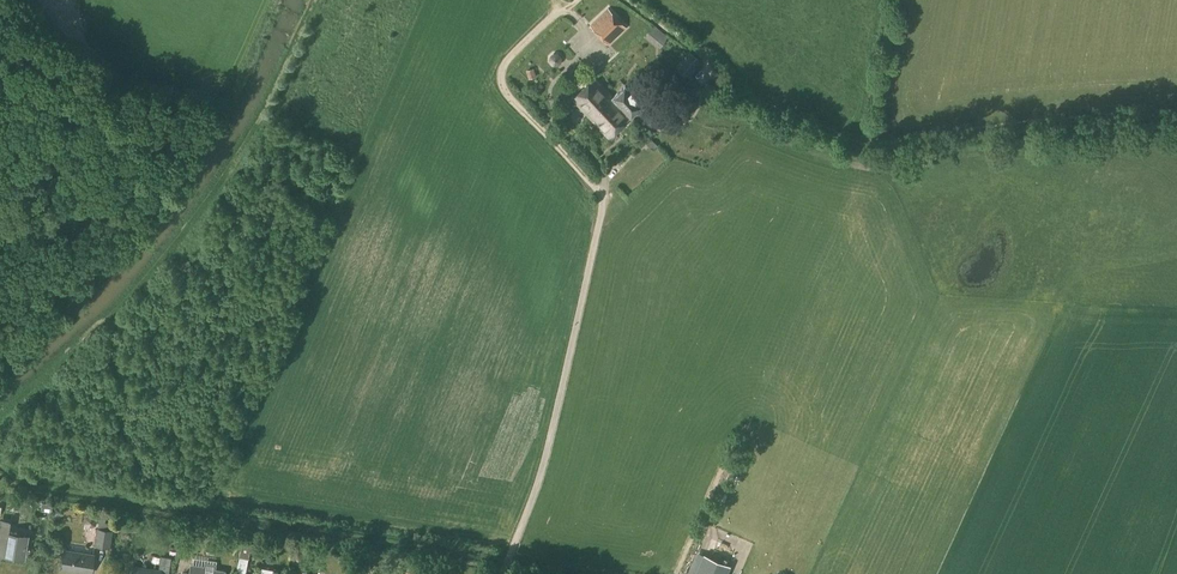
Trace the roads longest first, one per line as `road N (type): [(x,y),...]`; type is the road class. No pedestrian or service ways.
road 1 (track): [(505,573),(543,472),(603,201),(505,94),(500,72),(566,9)]
road 2 (track): [(624,0),(707,56),(710,72),(726,80)]

